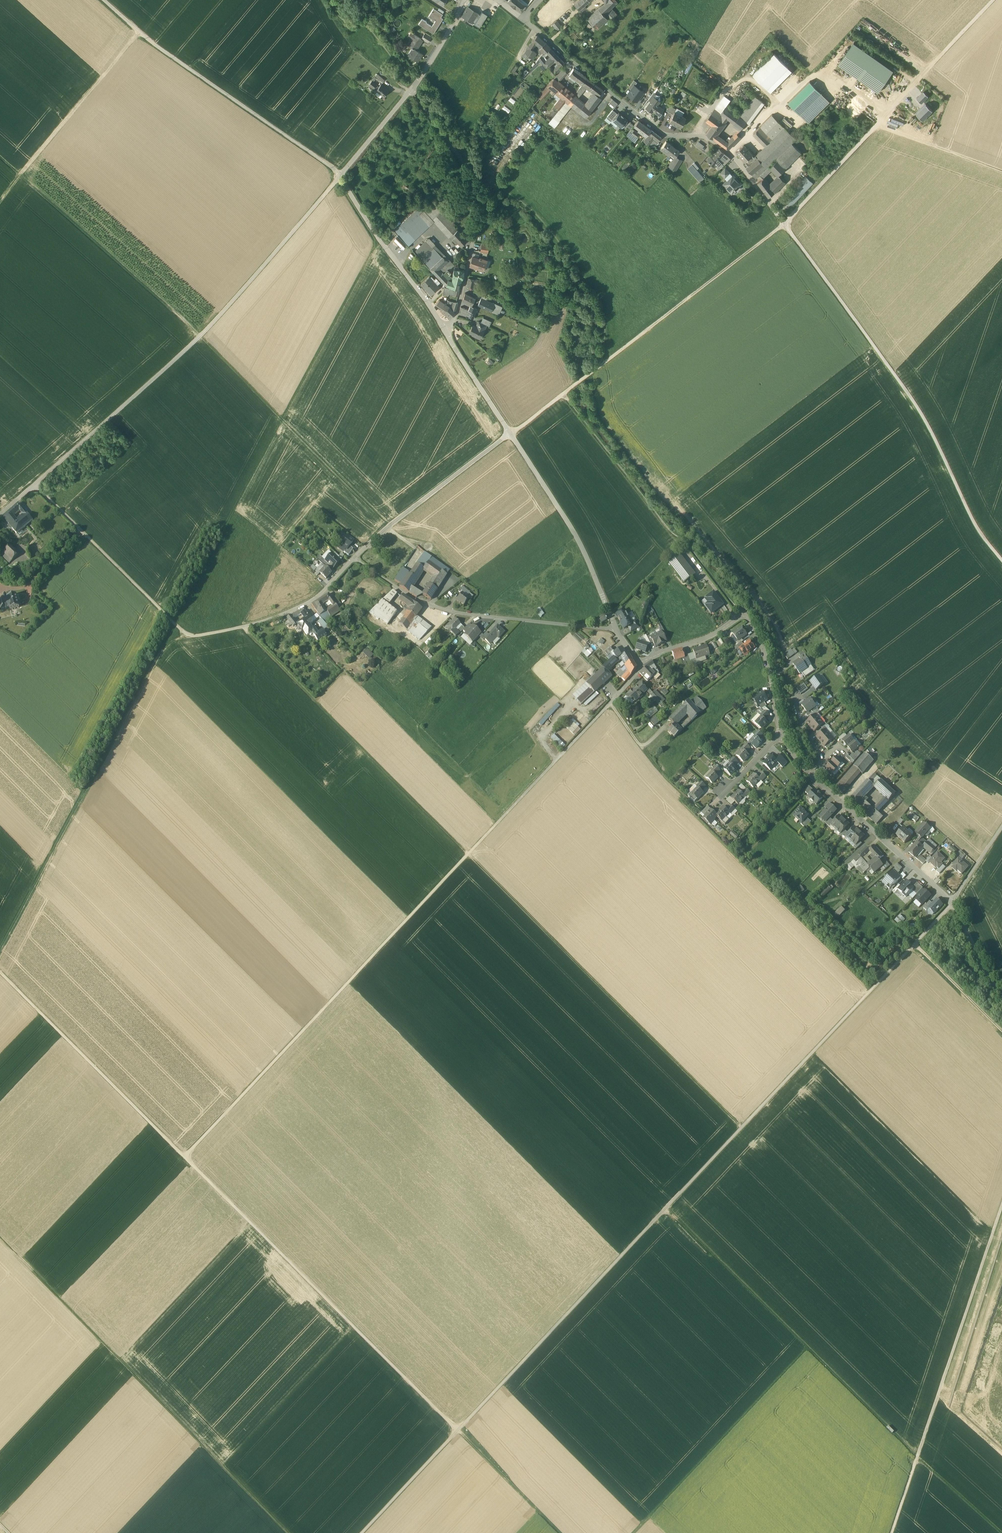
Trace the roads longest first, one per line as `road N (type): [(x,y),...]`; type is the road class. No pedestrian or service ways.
road 1 (track): [(953,902),(458,1430)]
road 2 (track): [(391,524),(21,174),(138,32)]
road 3 (track): [(458,1430),(0,972)]
road 4 (track): [(188,1160),(559,765)]
road 5 (track): [(993,0),(784,223),(605,363)]
road 6 (track): [(1001,1532),(665,1209)]
road 7 (track): [(0,1236),(288,1532)]
road 8 (track): [(784,223),(922,414),(971,517),(1001,559)]
road 9 (track): [(741,1128),(471,856)]
road 10 (track): [(171,642),(0,953)]
road 11 (track): [(1001,1205),(892,1532)]
road 12 (track): [(244,627),(471,856)]
road 13 (track): [(918,941),(898,940),(875,961),(749,852),(811,775)]
road 14 (residential): [(412,88),(341,175),(443,327)]
road 15 (residential): [(412,88),(472,175),(489,185),(459,310),(443,327)]
road 16 (residential): [(356,557),(414,599),(452,612),(615,629)]
road 17 (residential): [(523,18),(658,131),(706,138),(731,153)]
road 18 (track): [(810,1349),(640,1532)]
road 19 (track): [(138,32),(341,175)]
road 20 (residential): [(640,662),(747,617),(783,734)]
road 21 (residential): [(510,434),(576,536),(615,629)]
road 22 (residential): [(510,434),(356,557)]
road 23 (residential): [(811,775),(953,902)]
road 24 (track): [(562,1532),(458,1430)]
road 25 (track): [(458,1430),(362,1532)]
road 26 (residential): [(356,557),(320,596),(246,627)]
road 27 (track): [(1001,170),(878,123)]
road 28 (residential): [(443,327),(510,434)]
road 29 (track): [(1001,1034),(914,946)]

